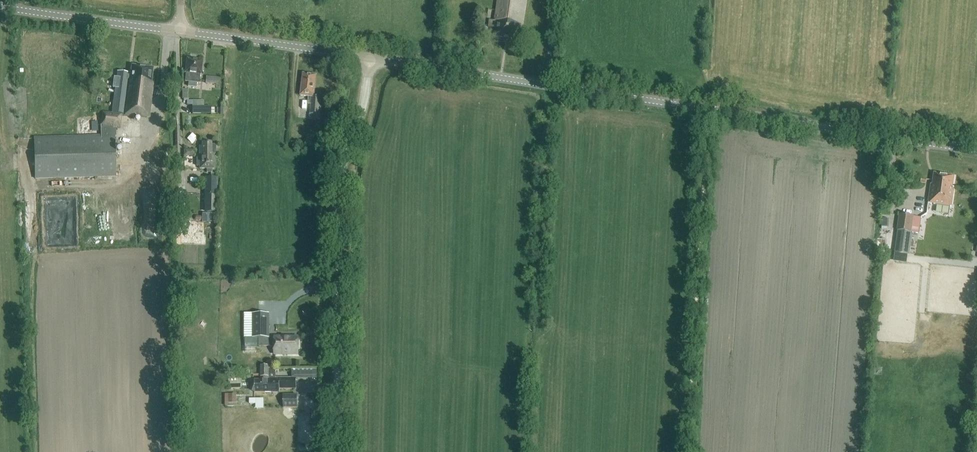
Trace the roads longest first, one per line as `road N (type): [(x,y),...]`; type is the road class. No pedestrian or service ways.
road 1 (tertiary): [(976,151),(370,58)]
road 2 (unclassified): [(338,451),(340,197),(370,58)]
road 3 (tertiary): [(370,58),(180,33)]
road 4 (tertiary): [(180,33),(0,4)]

